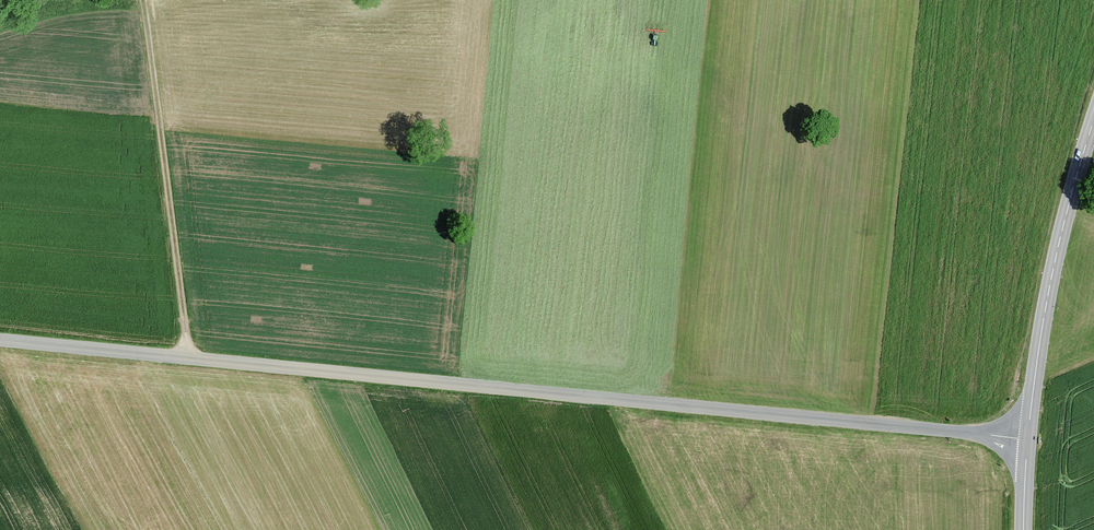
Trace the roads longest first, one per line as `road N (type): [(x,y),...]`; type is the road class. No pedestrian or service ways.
road 1 (tertiary): [(0,340),(1027,438)]
road 2 (track): [(187,358),(144,0)]
road 3 (tertiary): [(1093,125),(1041,328),(1027,438)]

